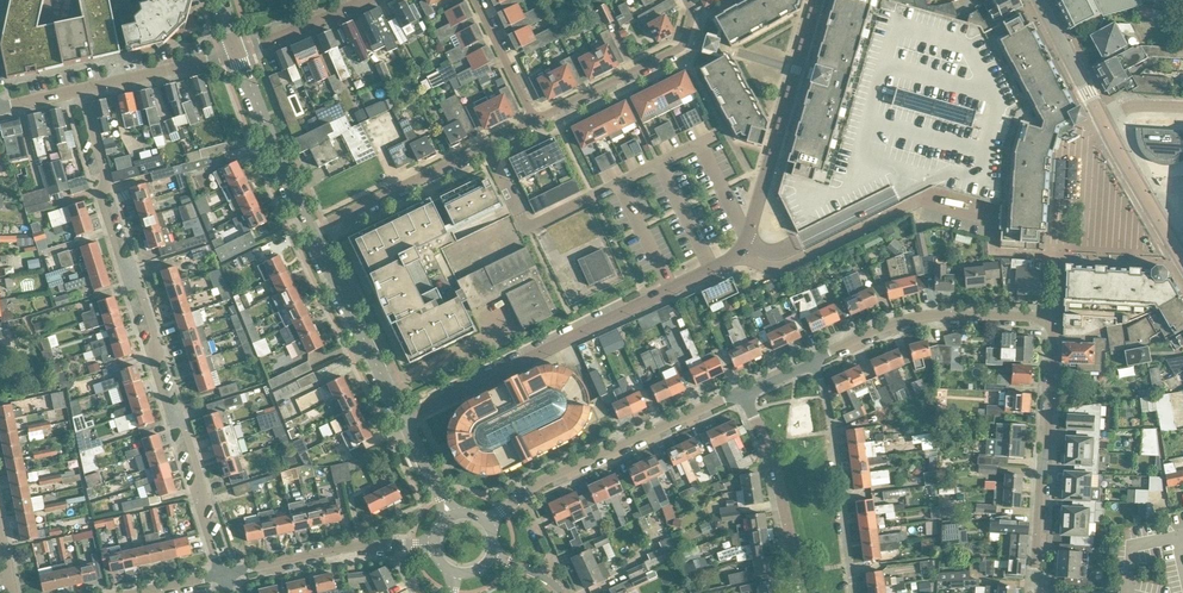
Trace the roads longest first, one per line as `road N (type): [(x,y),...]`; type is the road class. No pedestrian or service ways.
road 1 (residential): [(403,420),(738,254),(816,0)]
road 2 (residential): [(223,575),(184,427),(166,406),(156,371),(155,334),(101,203),(105,177),(81,90)]
road 3 (residential): [(487,522),(540,482),(743,394)]
road 4 (residential): [(1037,592),(1054,340),(1044,320)]
road 5 (residential): [(311,230),(537,120)]
road 6 (residential): [(817,359),(854,592)]
road 7 (residential): [(817,359),(924,316),(1044,320)]
road 8 (residential): [(223,575),(347,545),(432,545)]
road 9 (tertiary): [(403,420),(311,230)]
road 10 (residential): [(537,120),(683,46),(687,0)]
road 11 (residential): [(743,394),(773,459),(803,592)]
road 12 (tertiary): [(311,230),(237,53)]
road 13 (unclassified): [(1182,263),(1169,210),(1106,163),(1098,117)]
road 14 (residential): [(81,90),(237,53)]
road 15 (residential): [(237,53),(363,0)]
road 16 (residential): [(537,120),(477,0)]
road 17 (unclassified): [(1098,117),(1038,0)]

